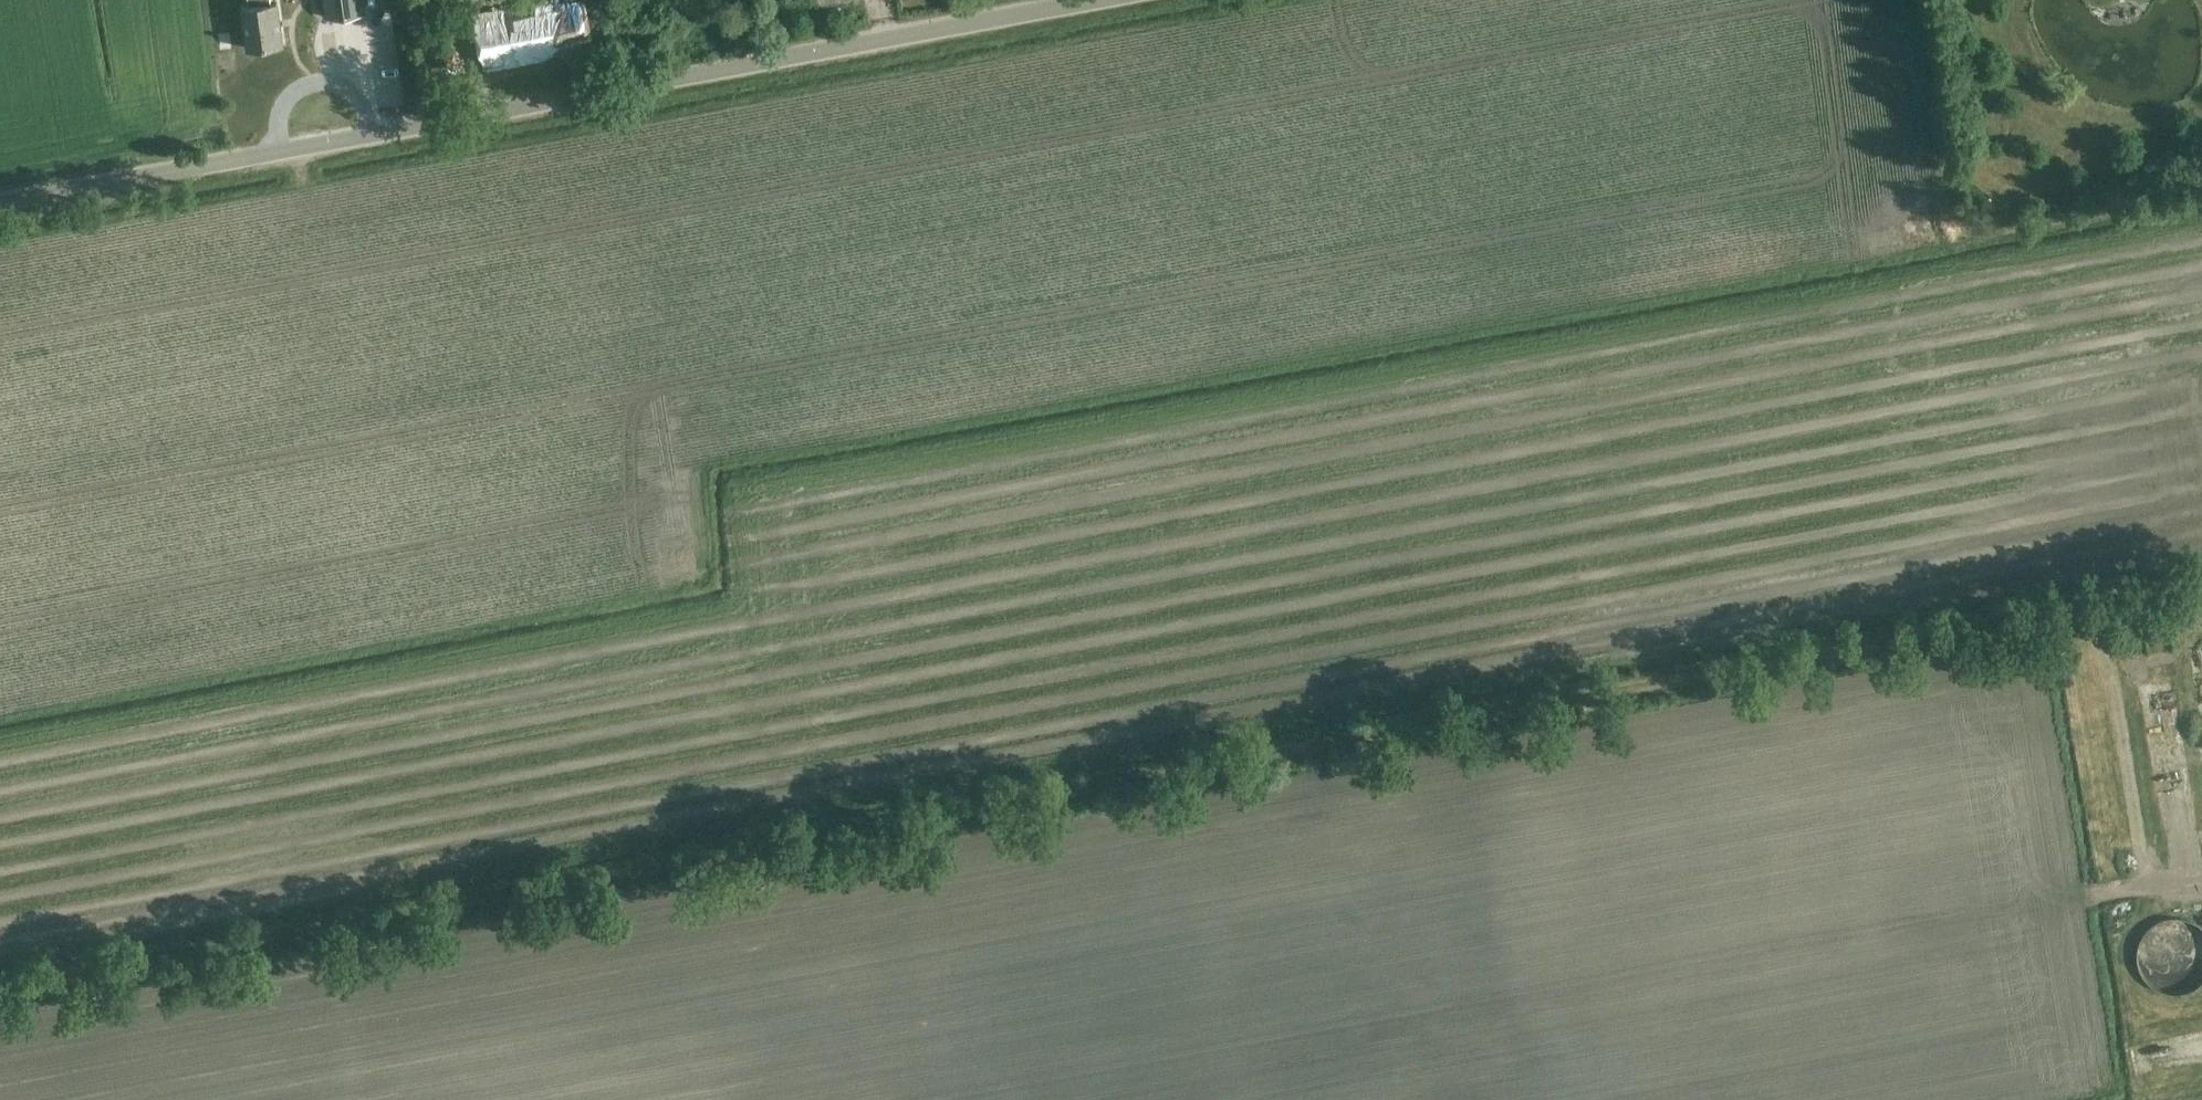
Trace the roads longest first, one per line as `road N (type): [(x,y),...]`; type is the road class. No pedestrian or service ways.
road 1 (track): [(0,997),(2201,586)]
road 2 (unclassified): [(0,201),(1096,0)]

